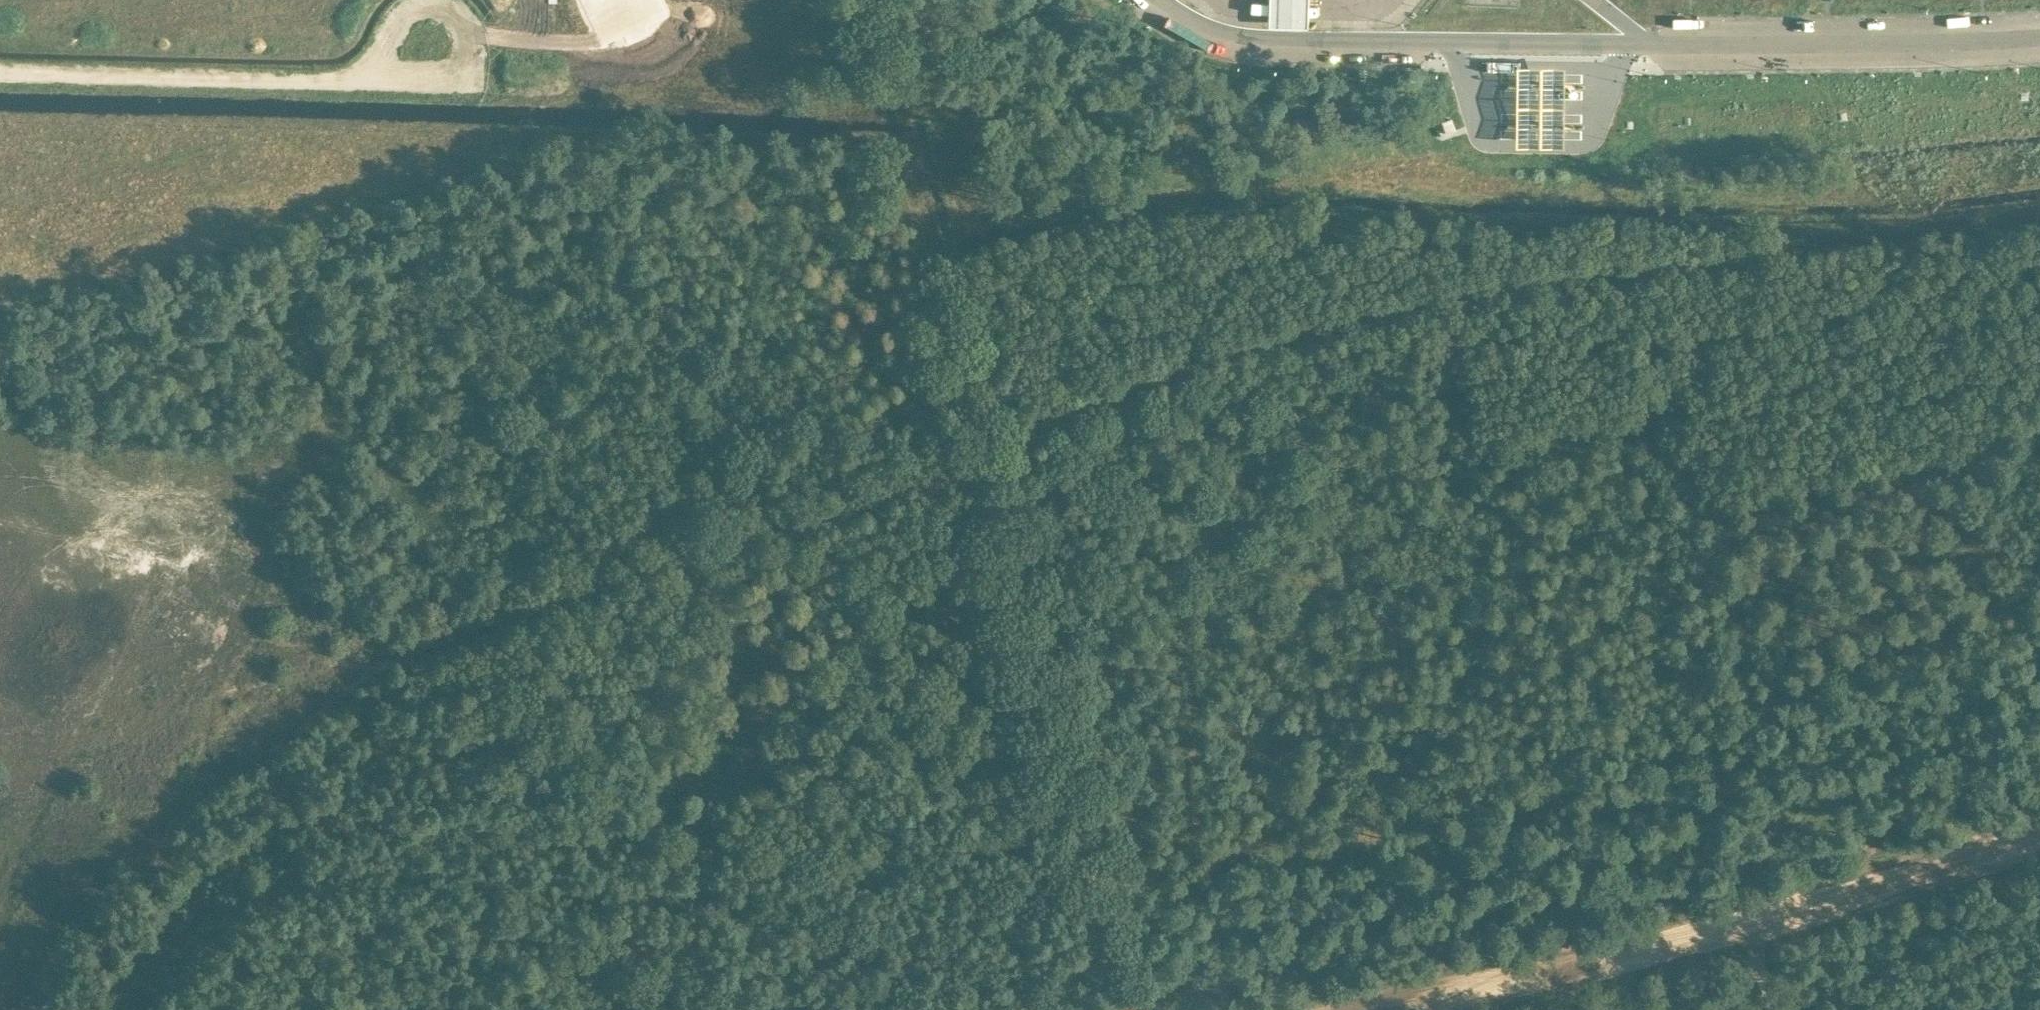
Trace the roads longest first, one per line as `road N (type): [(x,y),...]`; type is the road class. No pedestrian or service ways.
road 1 (track): [(2039,201),(1885,211),(1230,331),(1121,400),(985,468),(739,532),(435,644),(173,821),(190,866),(113,1009)]
road 2 (track): [(1130,1009),(1099,924),(902,145)]
road 3 (track): [(2039,827),(1744,926),(1376,1009)]

